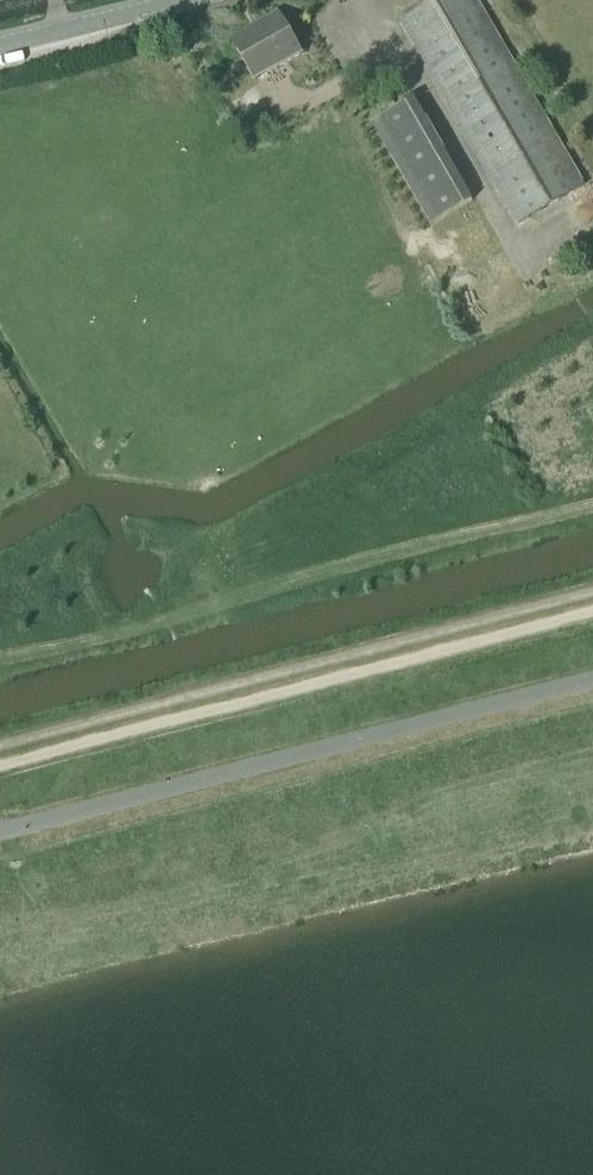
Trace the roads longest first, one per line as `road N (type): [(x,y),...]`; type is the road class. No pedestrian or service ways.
road 1 (track): [(0,743),(592,589)]
road 2 (tertiary): [(175,0),(0,43)]

